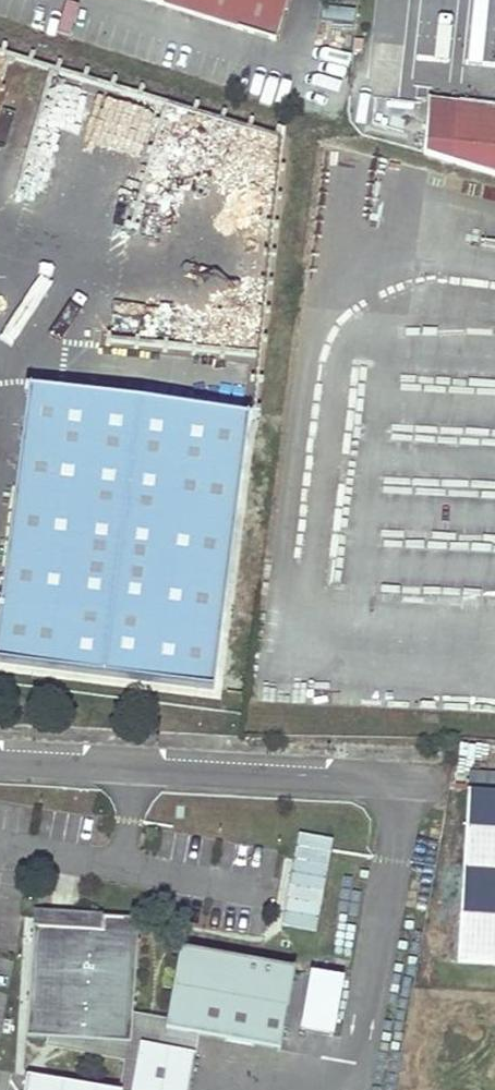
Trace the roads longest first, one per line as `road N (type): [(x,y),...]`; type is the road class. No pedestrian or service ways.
road 1 (unclassified): [(0,758),(408,778)]

